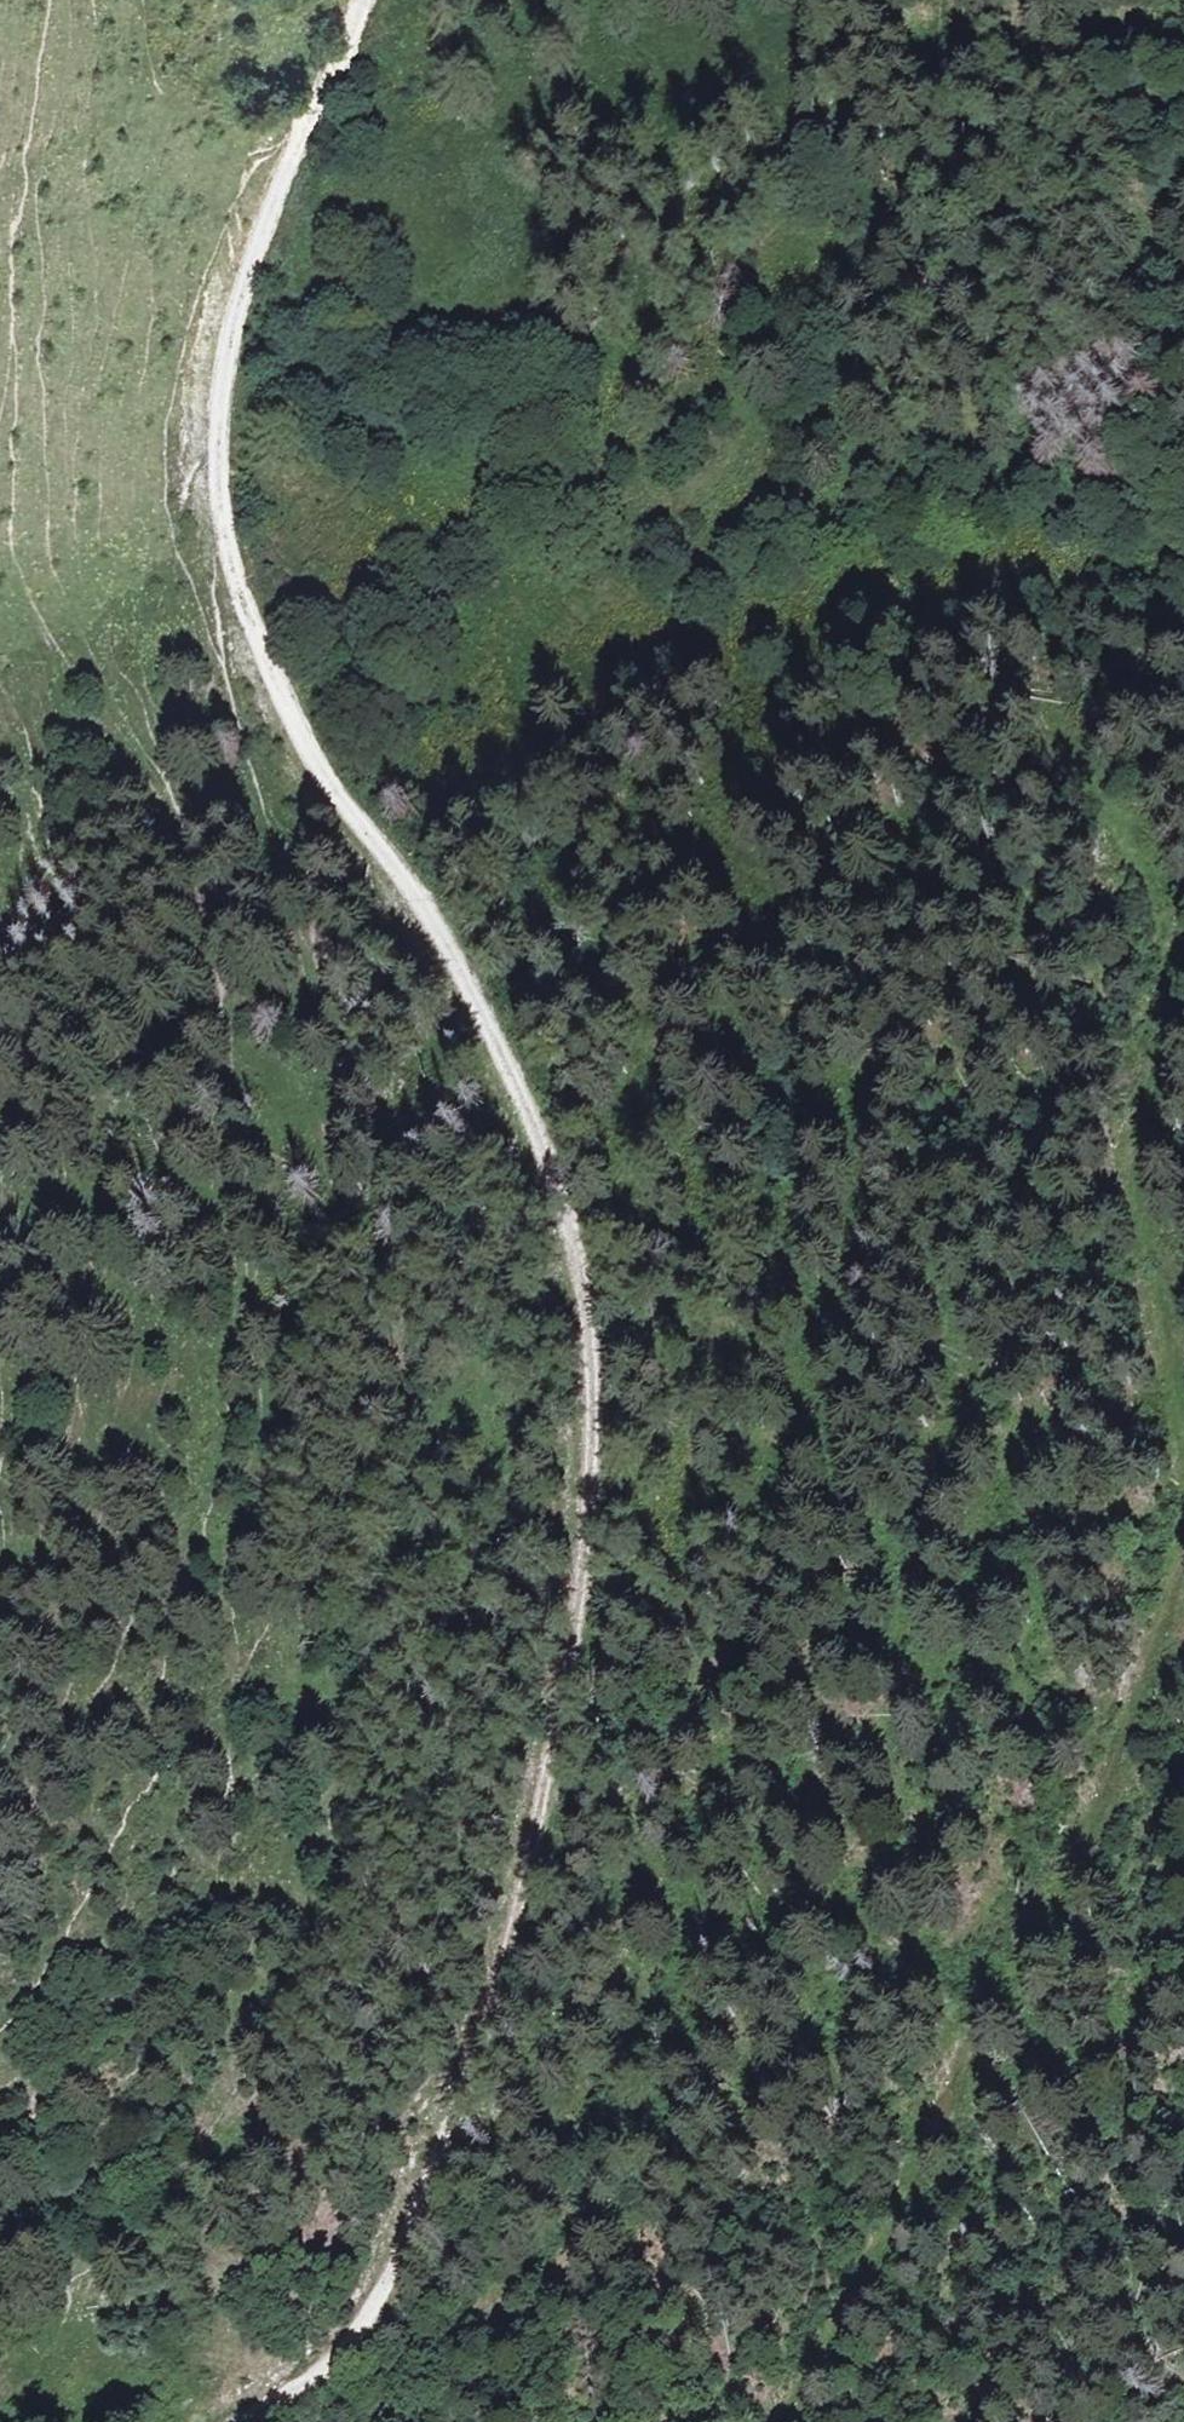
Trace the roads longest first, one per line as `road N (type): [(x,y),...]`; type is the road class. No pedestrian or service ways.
road 1 (track): [(231,2421),(305,2380),(346,2344),(426,2219),(506,1957),(543,1784),(579,1587),(592,1394),(582,1280),(528,1115),(459,967),(316,770),(225,542),(217,467),(255,247),(362,0)]
road 2 (track): [(803,2421),(855,2365),(975,2149),(1050,1964),(1105,1889),(1132,1675),(1154,1639),(1177,1557)]

